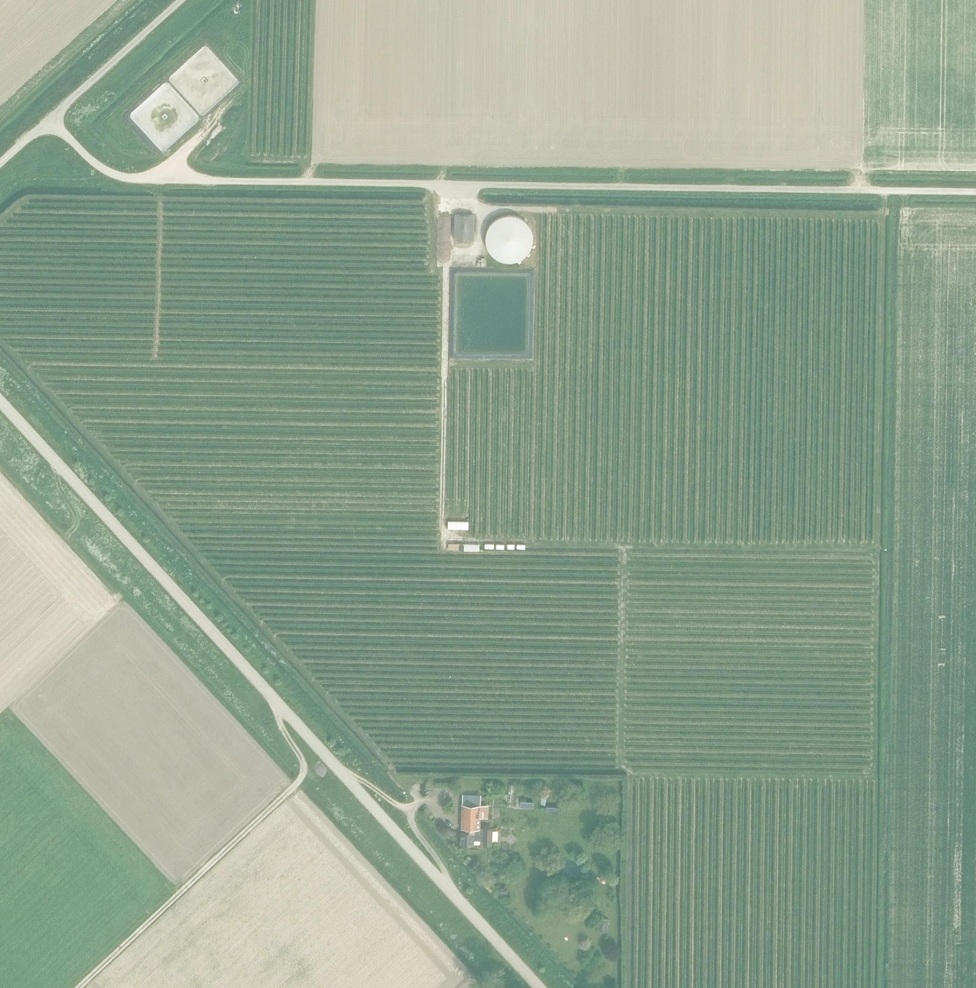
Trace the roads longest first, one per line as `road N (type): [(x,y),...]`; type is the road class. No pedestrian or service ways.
road 1 (unclassified): [(975,193),(131,182),(107,172),(52,115)]
road 2 (unclassified): [(544,987),(0,410)]
road 3 (track): [(279,708),(297,780),(78,987)]
road 4 (unclassified): [(52,115),(181,0)]

